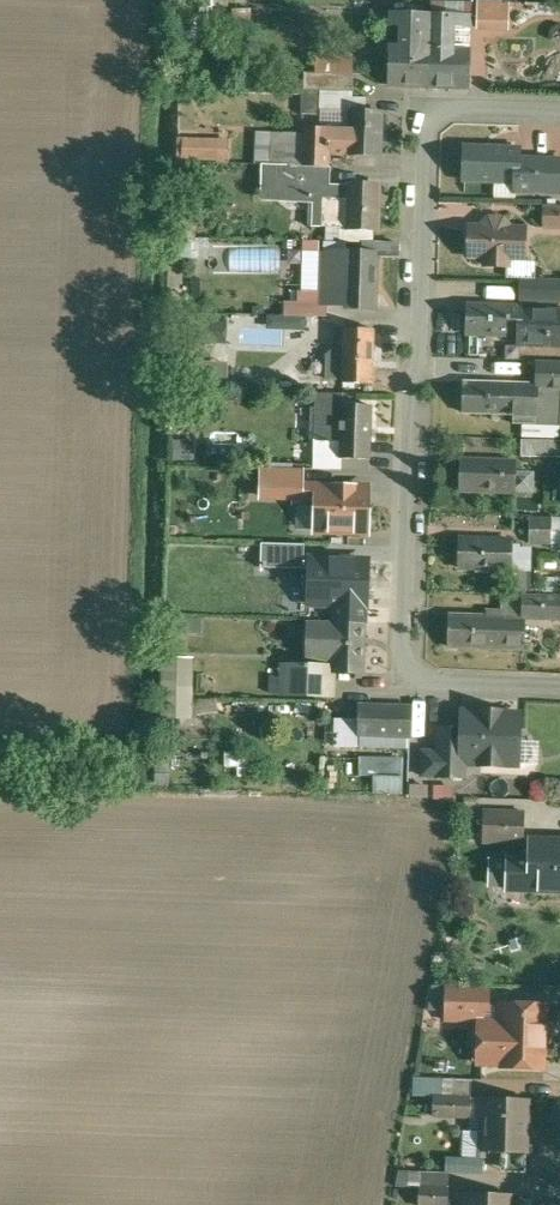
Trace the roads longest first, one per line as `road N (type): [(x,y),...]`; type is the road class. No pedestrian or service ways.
road 1 (residential): [(559,688),(427,681),(406,672),(399,652),(420,149),(445,116),(559,114)]

